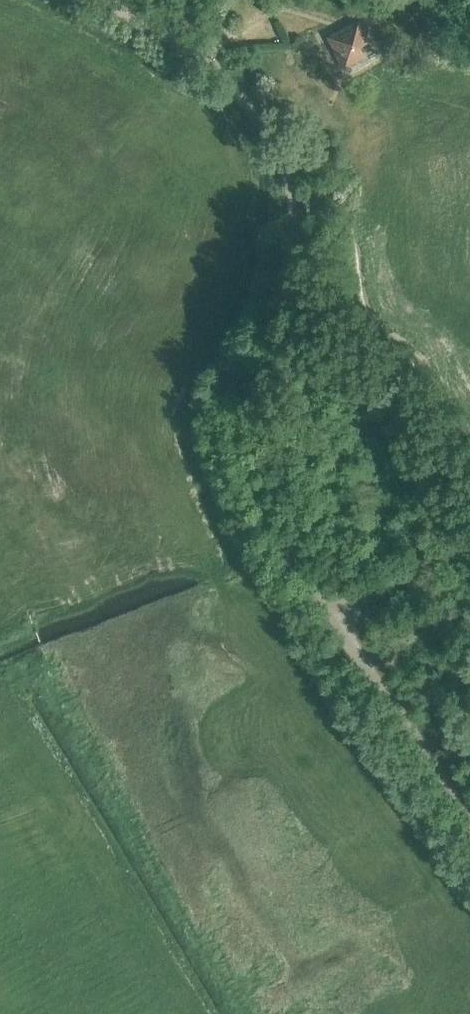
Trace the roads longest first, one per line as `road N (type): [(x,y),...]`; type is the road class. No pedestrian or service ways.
road 1 (unclassified): [(469,801),(259,505),(237,440),(292,241),(283,162),(230,85),(103,0)]

